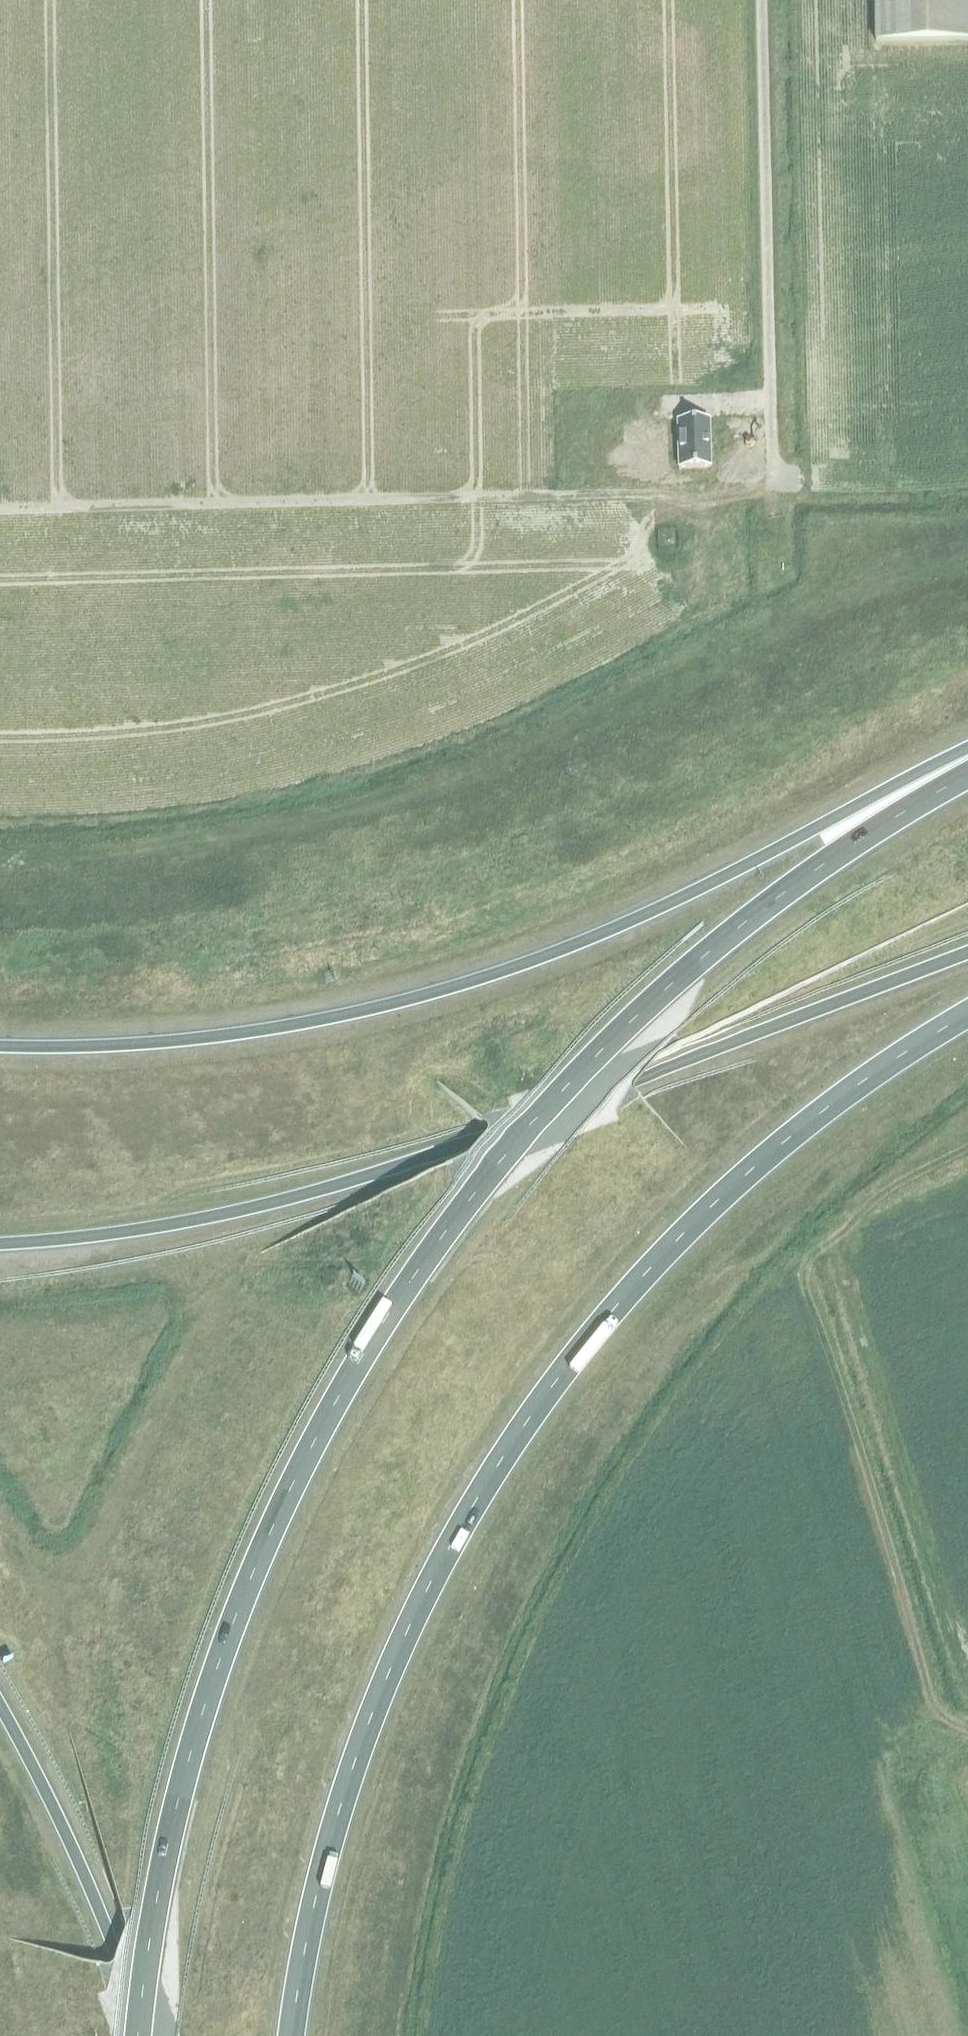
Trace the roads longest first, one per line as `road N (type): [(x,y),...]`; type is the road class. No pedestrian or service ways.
road 1 (trunk): [(967,775),(831,858),(623,1026),(508,1147),(381,1325),(277,1520),(204,1704),(166,1850),(138,2035)]
road 2 (trunk): [(291,2035),(346,1792),(396,1653),(517,1435),(587,1341),(758,1161),(967,1016)]
road 3 (trunk): [(967,749),(697,891),(505,970),(250,1032),(0,1045)]
road 4 (trunk): [(0,1243),(168,1225),(300,1197),(967,954)]
road 5 (unclassified): [(774,478),(763,0)]
road 6 (trunk): [(146,2035),(59,1815),(0,1705)]

